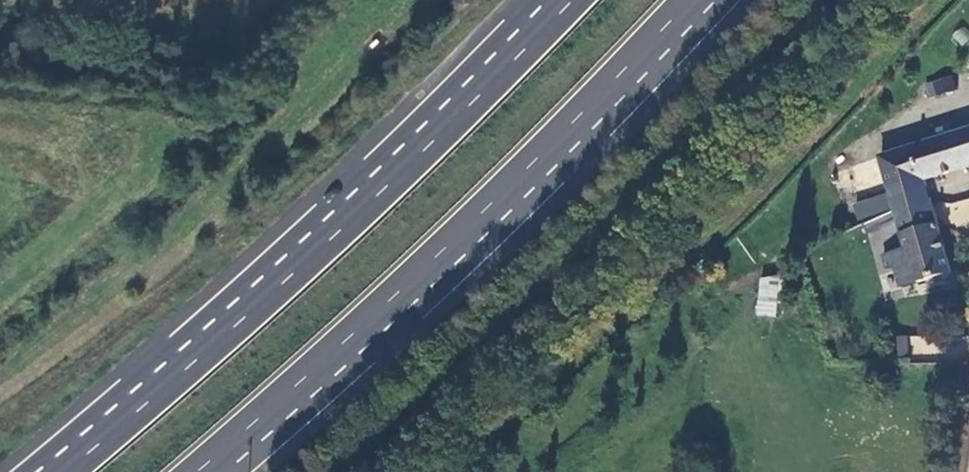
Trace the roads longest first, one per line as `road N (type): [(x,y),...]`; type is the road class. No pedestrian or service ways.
road 1 (trunk): [(572,0),(380,191),(65,471)]
road 2 (trunk): [(196,471),(430,262),(688,0)]

